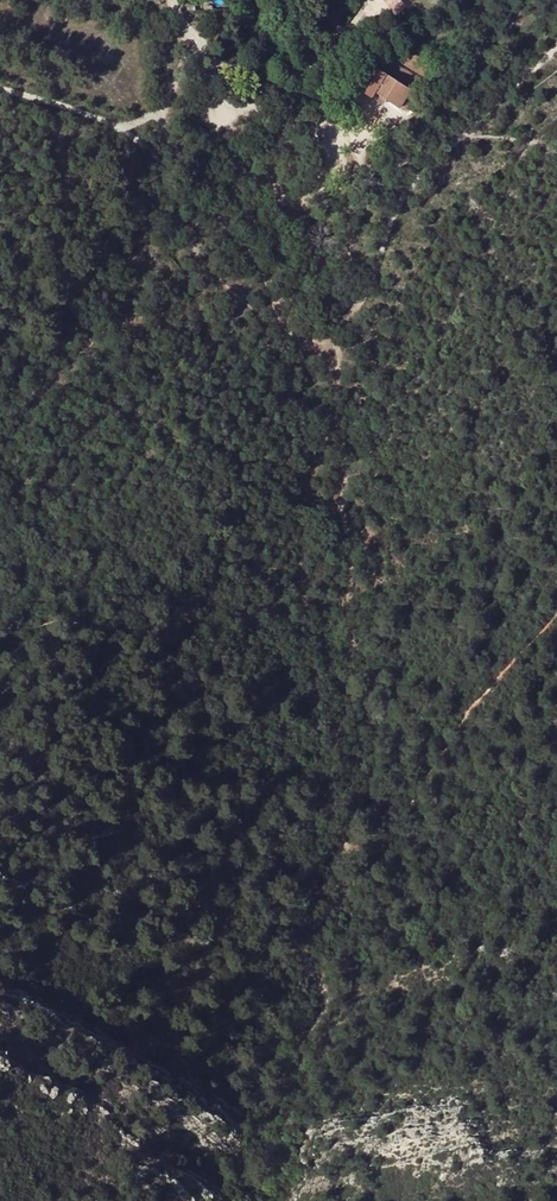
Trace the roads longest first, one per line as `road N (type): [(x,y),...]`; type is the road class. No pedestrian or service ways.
road 1 (track): [(193,33),(161,111),(141,122),(122,126),(0,95)]
road 2 (unclassified): [(351,134),(219,95),(213,59),(173,0)]

